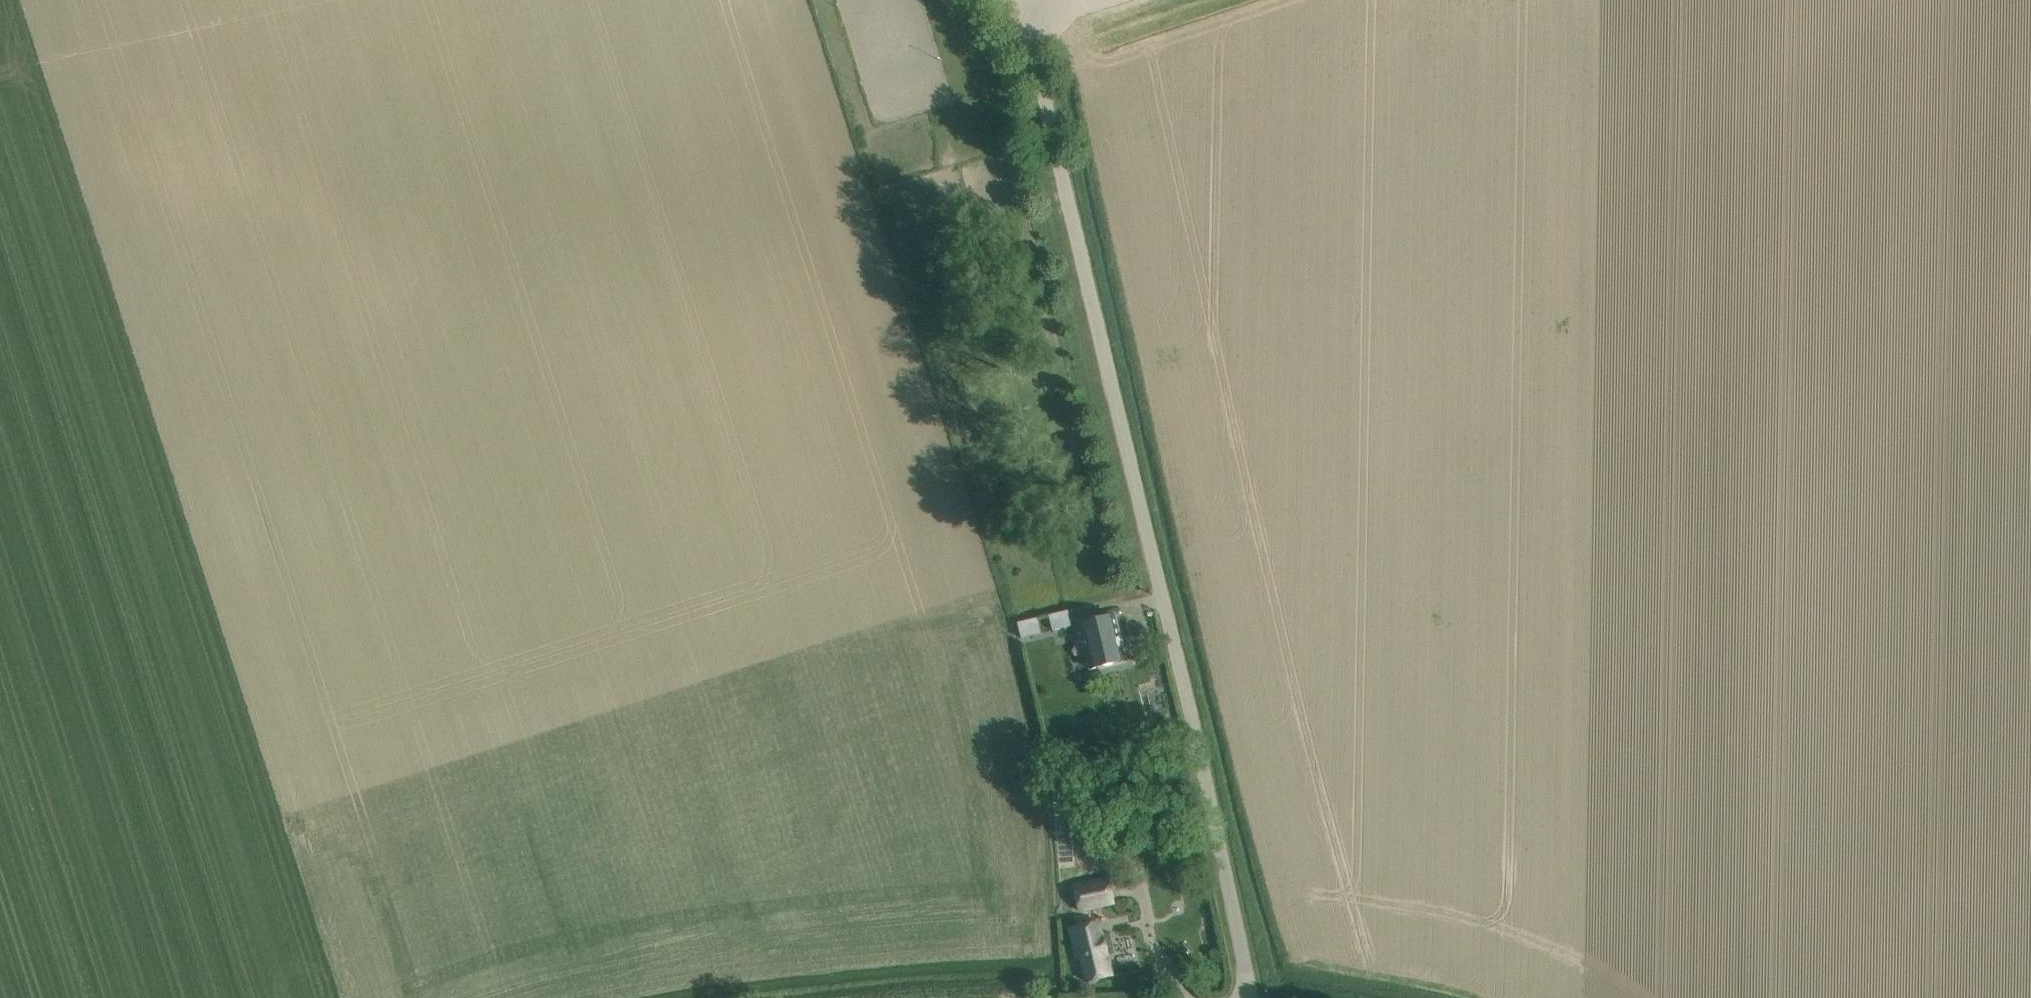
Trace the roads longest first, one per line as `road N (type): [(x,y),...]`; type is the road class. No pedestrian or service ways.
road 1 (unclassified): [(1267,997),(1027,34)]

